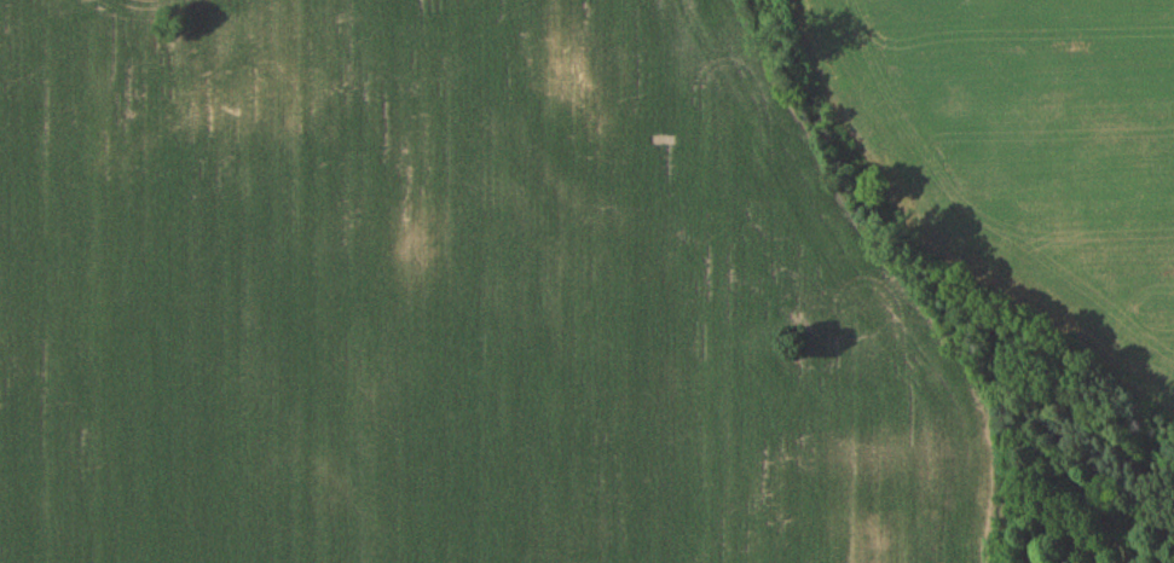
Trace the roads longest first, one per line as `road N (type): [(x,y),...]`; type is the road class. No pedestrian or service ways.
road 1 (residential): [(817,562),(817,302)]

